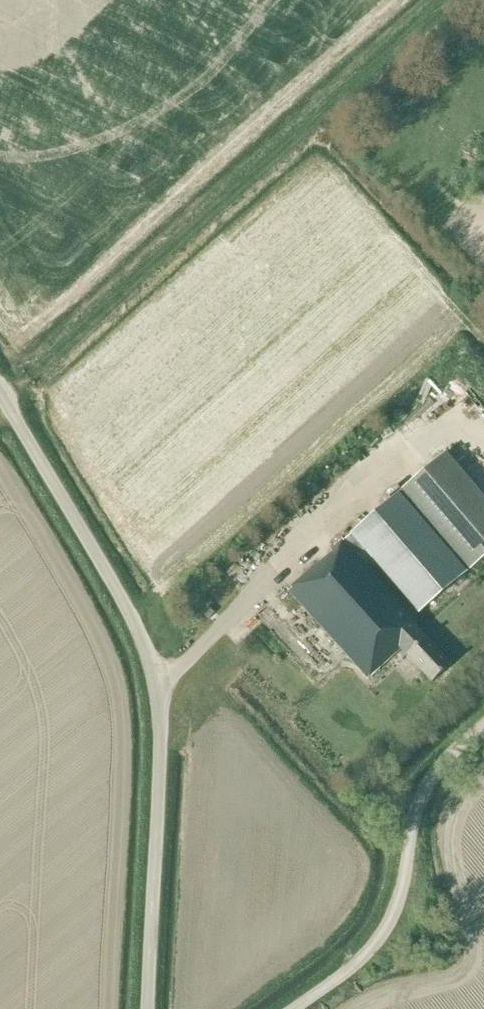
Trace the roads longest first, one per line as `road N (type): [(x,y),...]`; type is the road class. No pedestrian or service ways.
road 1 (unclassified): [(149,1008),(161,695),(145,642),(0,387)]
road 2 (track): [(9,401),(457,0)]
road 3 (unclassified): [(292,1008),(382,936),(403,895),(421,796),(447,757),(483,726)]

